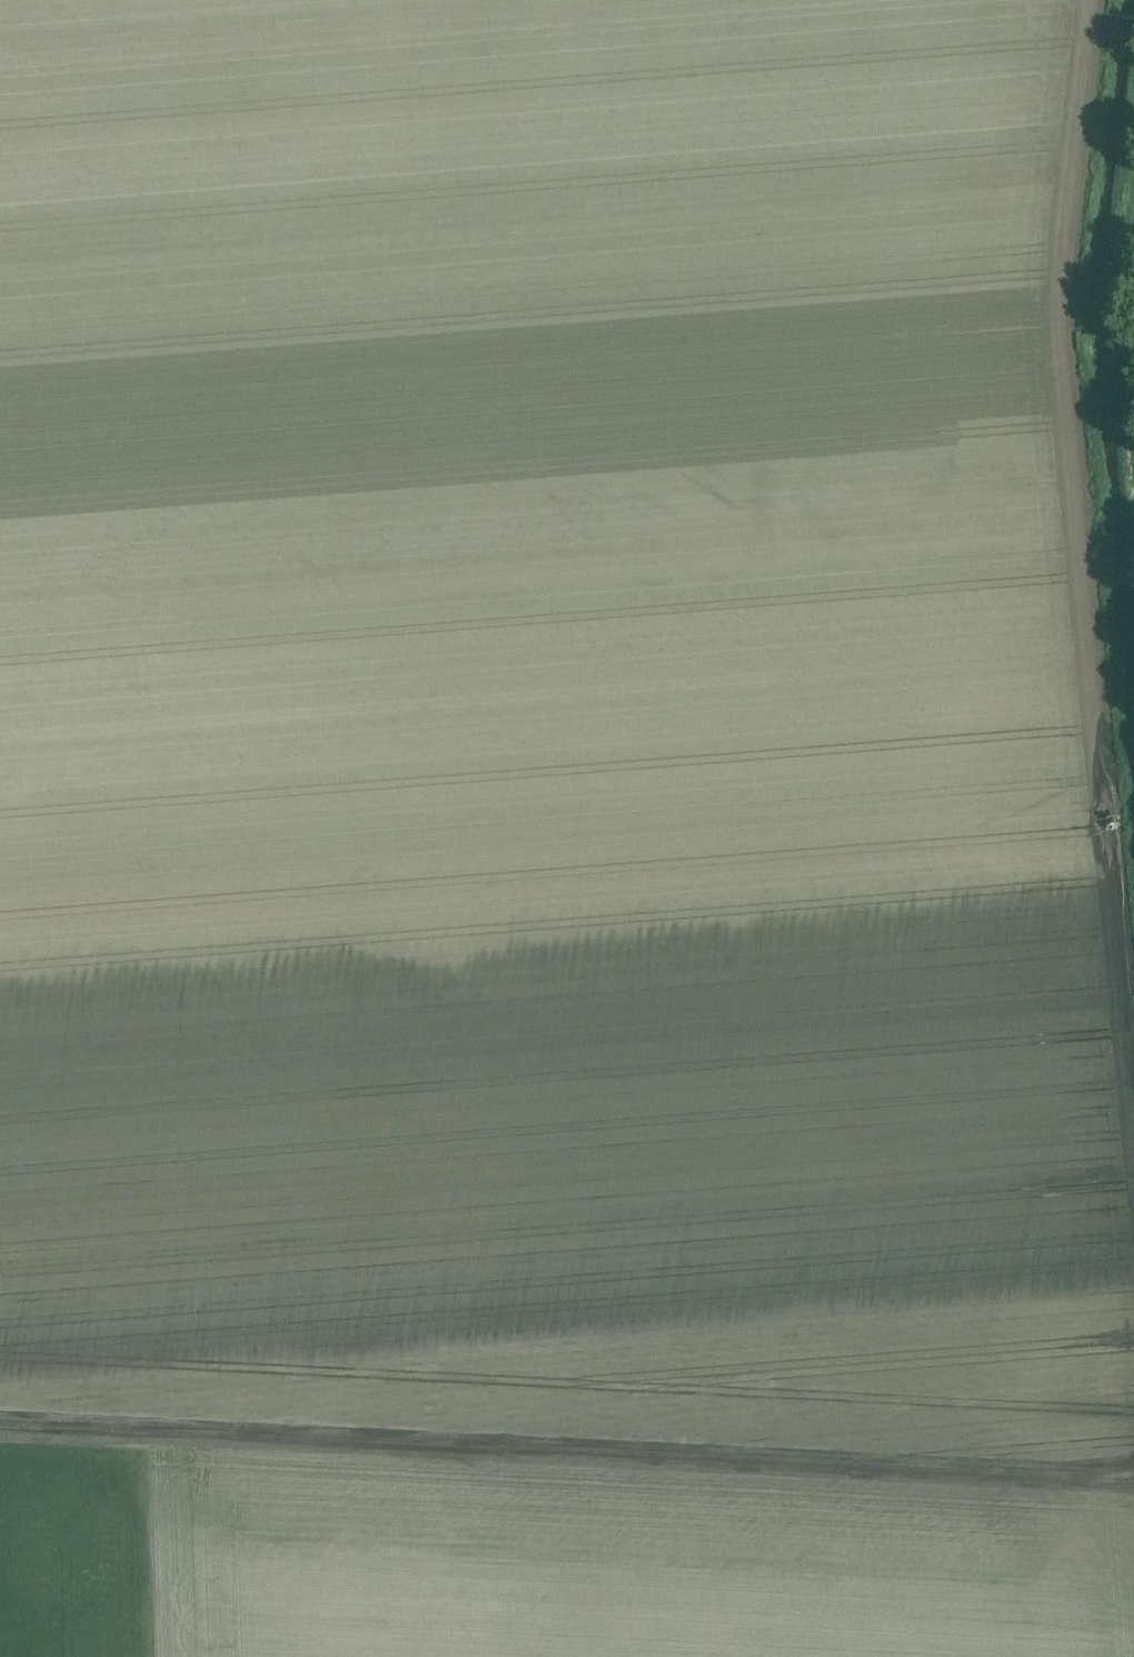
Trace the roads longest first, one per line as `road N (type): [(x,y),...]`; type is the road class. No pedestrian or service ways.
road 1 (track): [(1133,583),(1108,303),(1133,23)]

